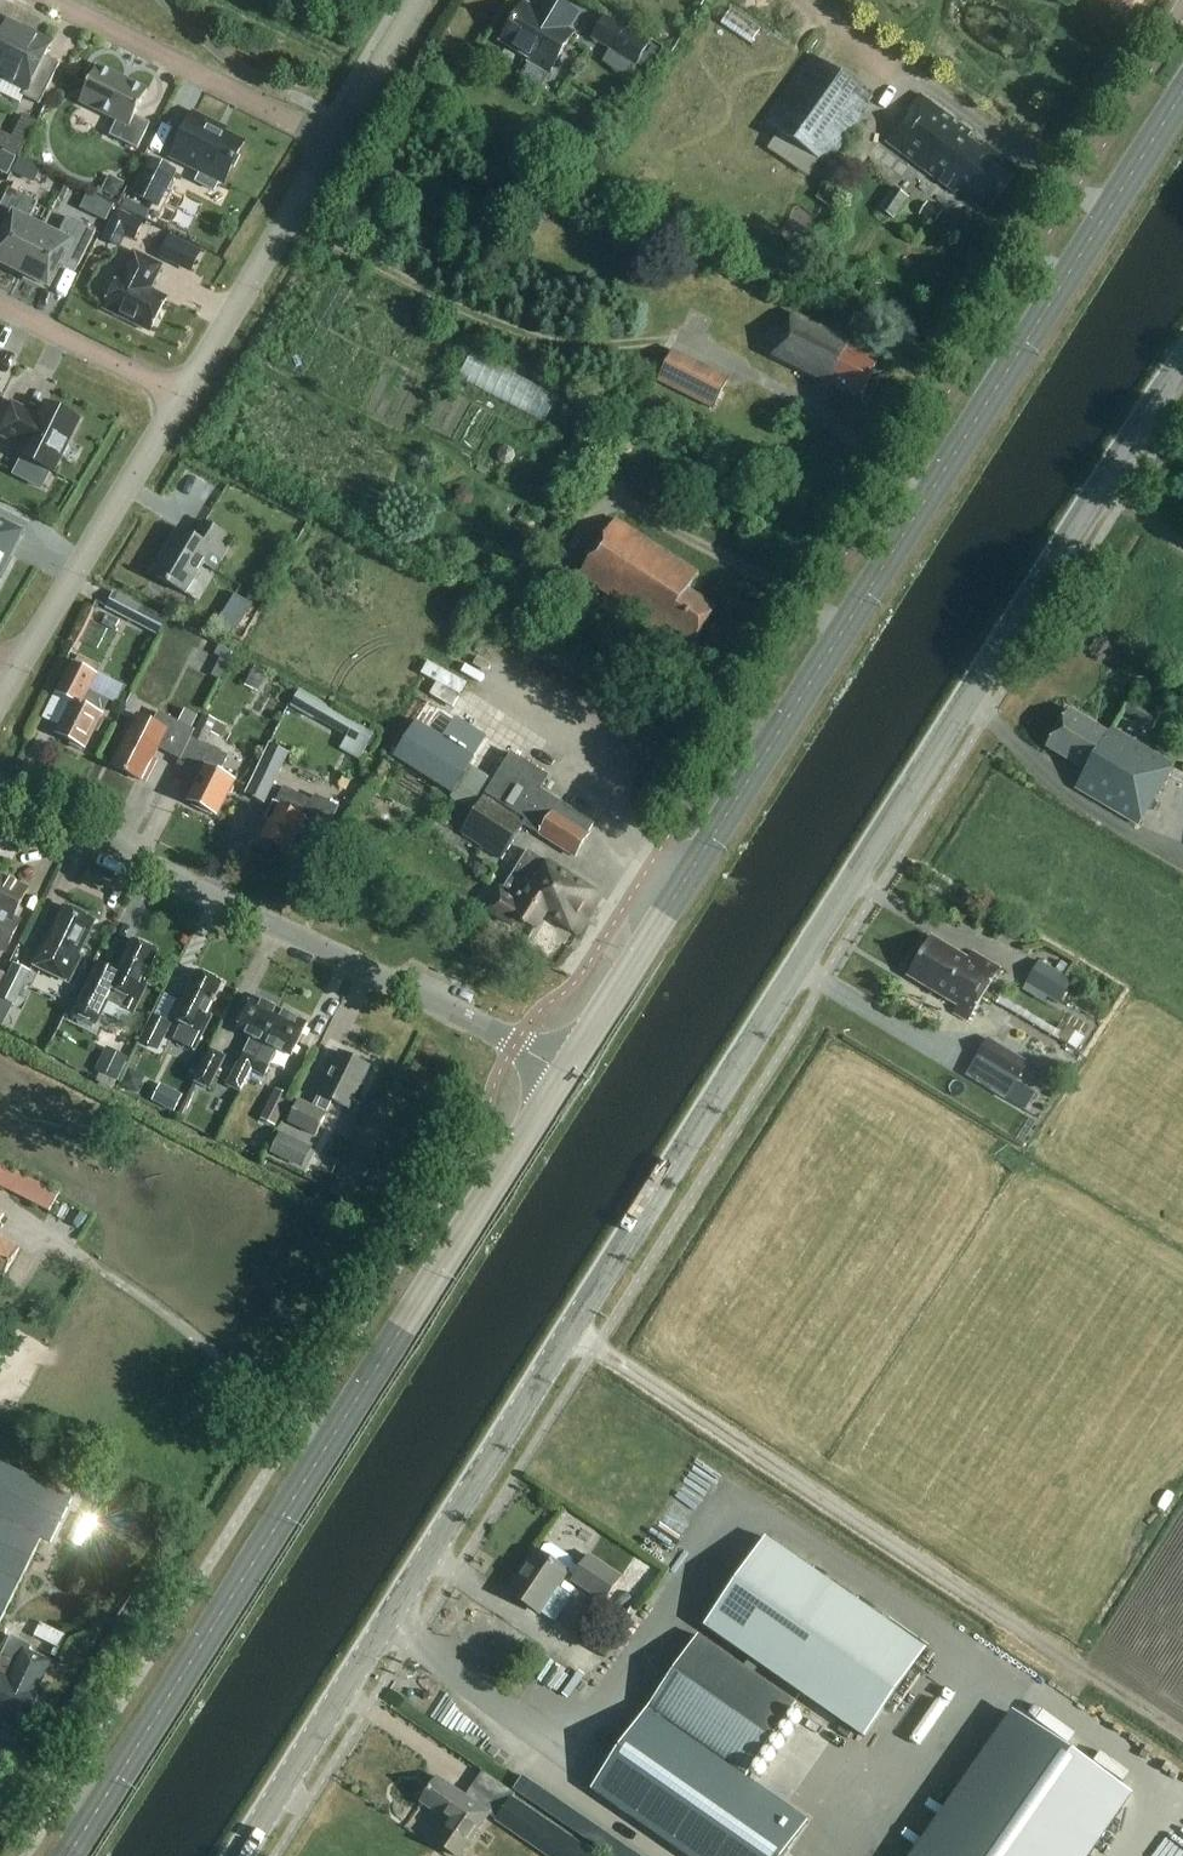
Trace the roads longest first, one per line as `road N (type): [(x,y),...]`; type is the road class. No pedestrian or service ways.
road 1 (unclassified): [(238,1855),(1182,359)]
road 2 (primary): [(565,1071),(1182,94)]
road 3 (primary): [(68,1855),(565,1071)]
road 4 (tertiary): [(565,1071),(0,791)]
road 5 (residential): [(16,667),(177,399)]
road 6 (residential): [(331,143),(53,0)]
road 7 (residential): [(177,399),(331,143)]
road 8 (residential): [(177,399),(0,308)]
road 9 (residential): [(331,143),(416,0)]

